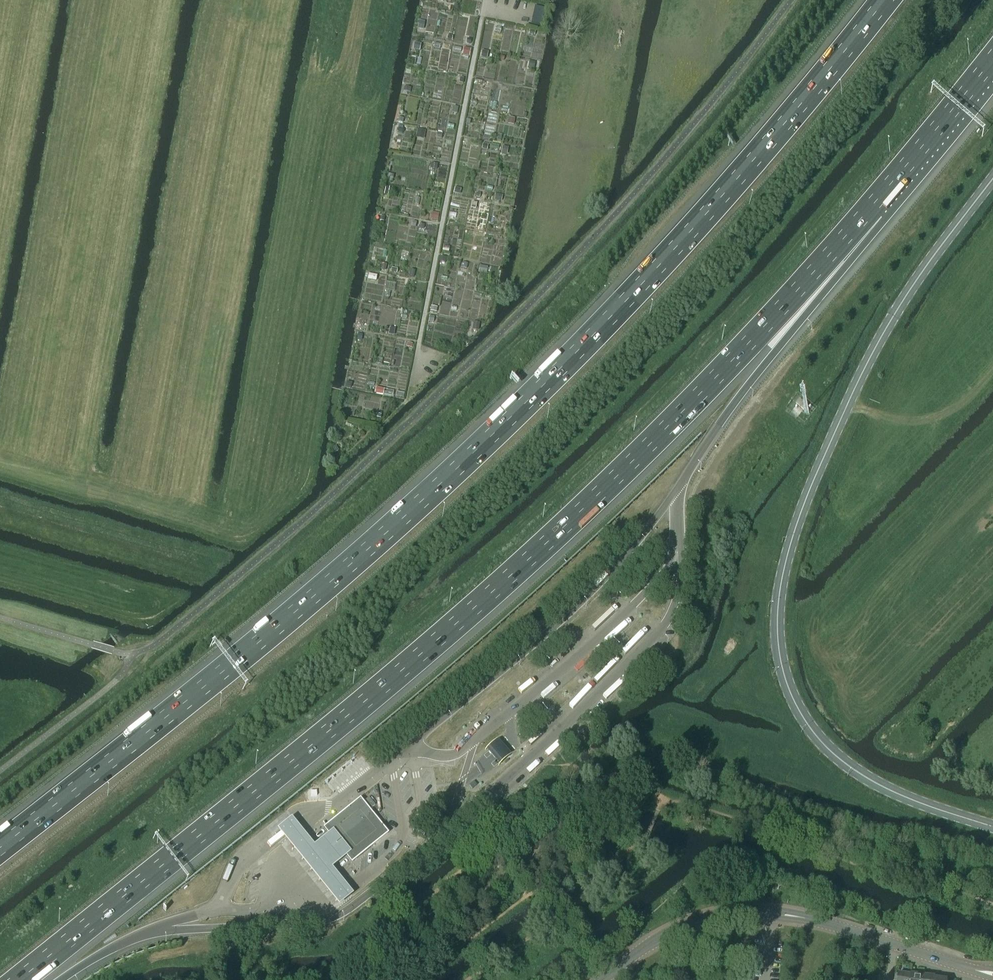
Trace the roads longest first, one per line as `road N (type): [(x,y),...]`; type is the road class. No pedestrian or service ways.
road 1 (motorway): [(885,0),(691,230),(476,450),(296,611),(0,847)]
road 2 (motorway): [(18,979),(510,576),(700,393),(870,207)]
road 3 (secondary): [(992,826),(895,793),(833,753),(792,696),(777,632),(798,520),(859,379),(910,290),(992,178)]
road 4 (tertiary): [(603,979),(661,938),(735,914),(811,918),(992,975)]
road 5 (track): [(417,362),(487,0)]
road 6 (motorway): [(718,424),(870,207)]
road 7 (motorway): [(870,207),(992,58)]

